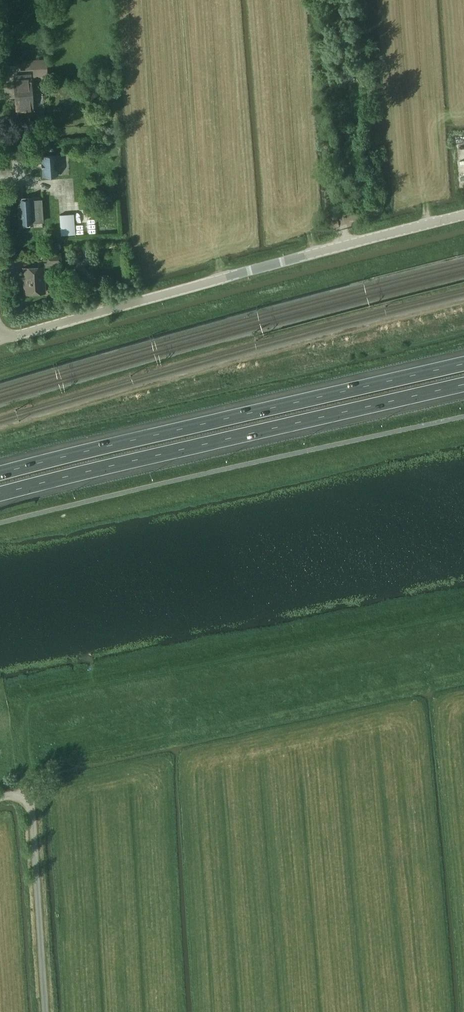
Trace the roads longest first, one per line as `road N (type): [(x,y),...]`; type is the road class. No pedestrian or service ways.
road 1 (unclassified): [(0,339),(463,214)]
road 2 (motorway): [(0,493),(463,384)]
road 3 (motorway): [(463,363),(0,472)]
road 4 (unclassified): [(44,1011),(33,817),(22,795),(0,798)]

